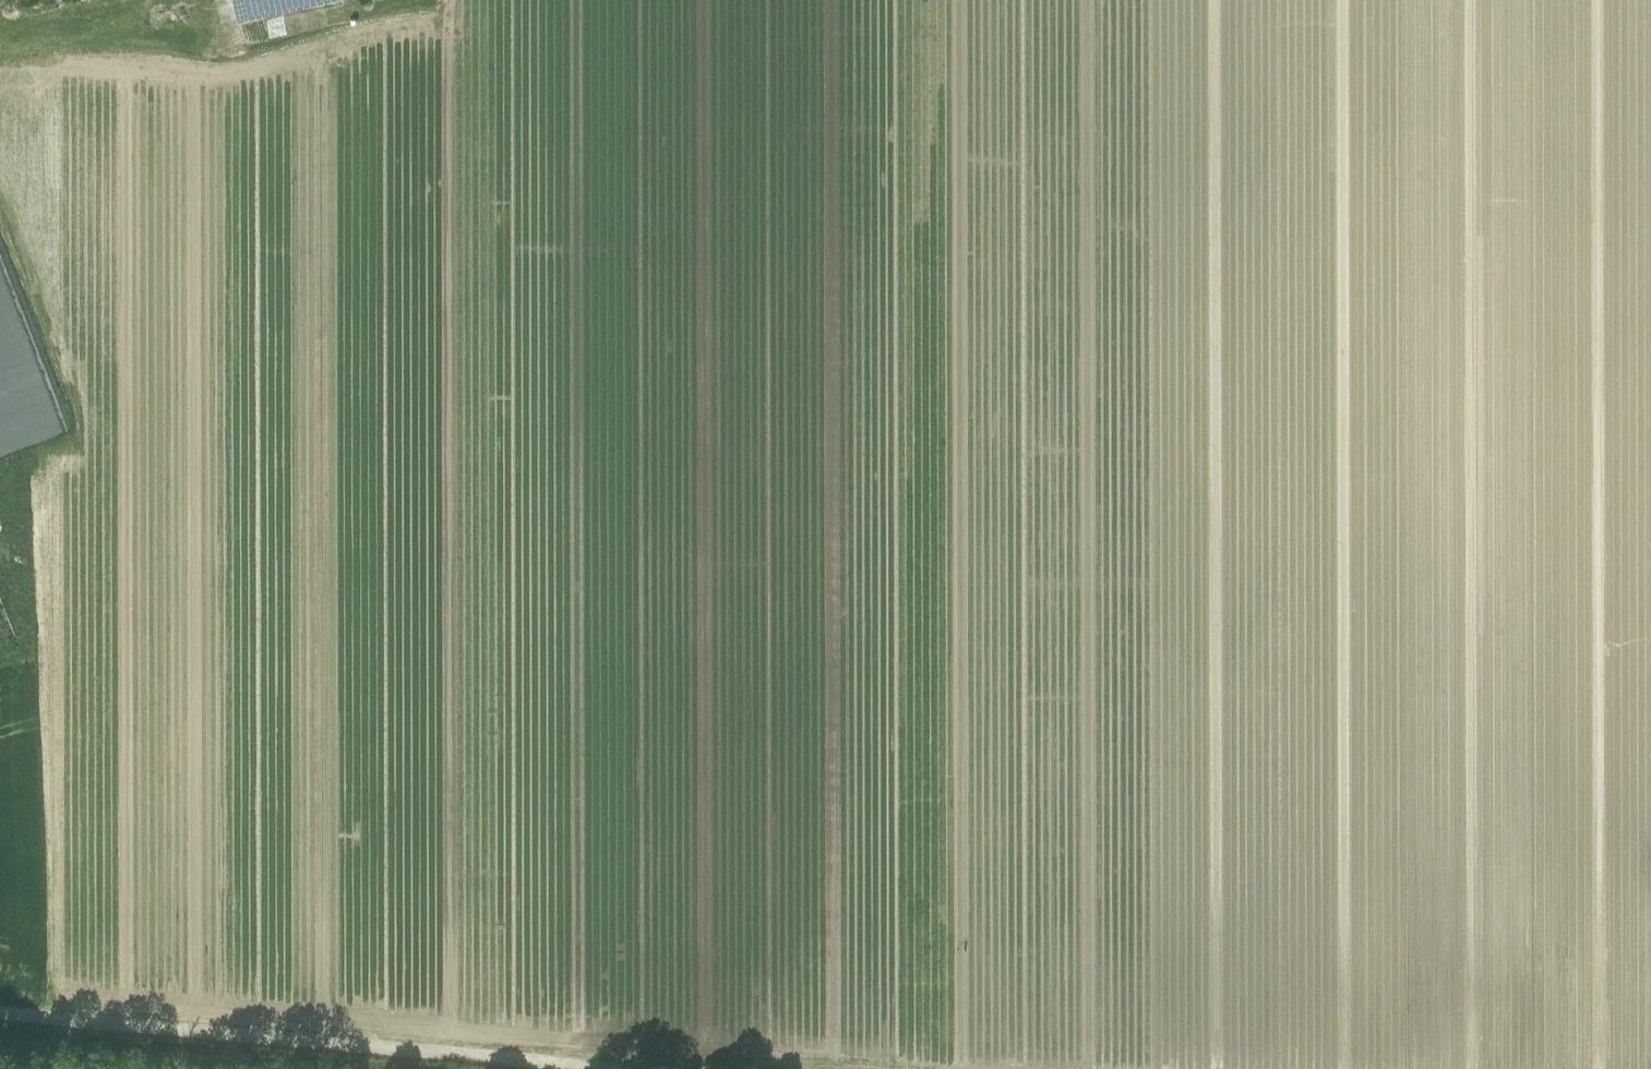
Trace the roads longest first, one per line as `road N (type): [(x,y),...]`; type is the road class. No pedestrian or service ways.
road 1 (track): [(0,1010),(600,1068)]

